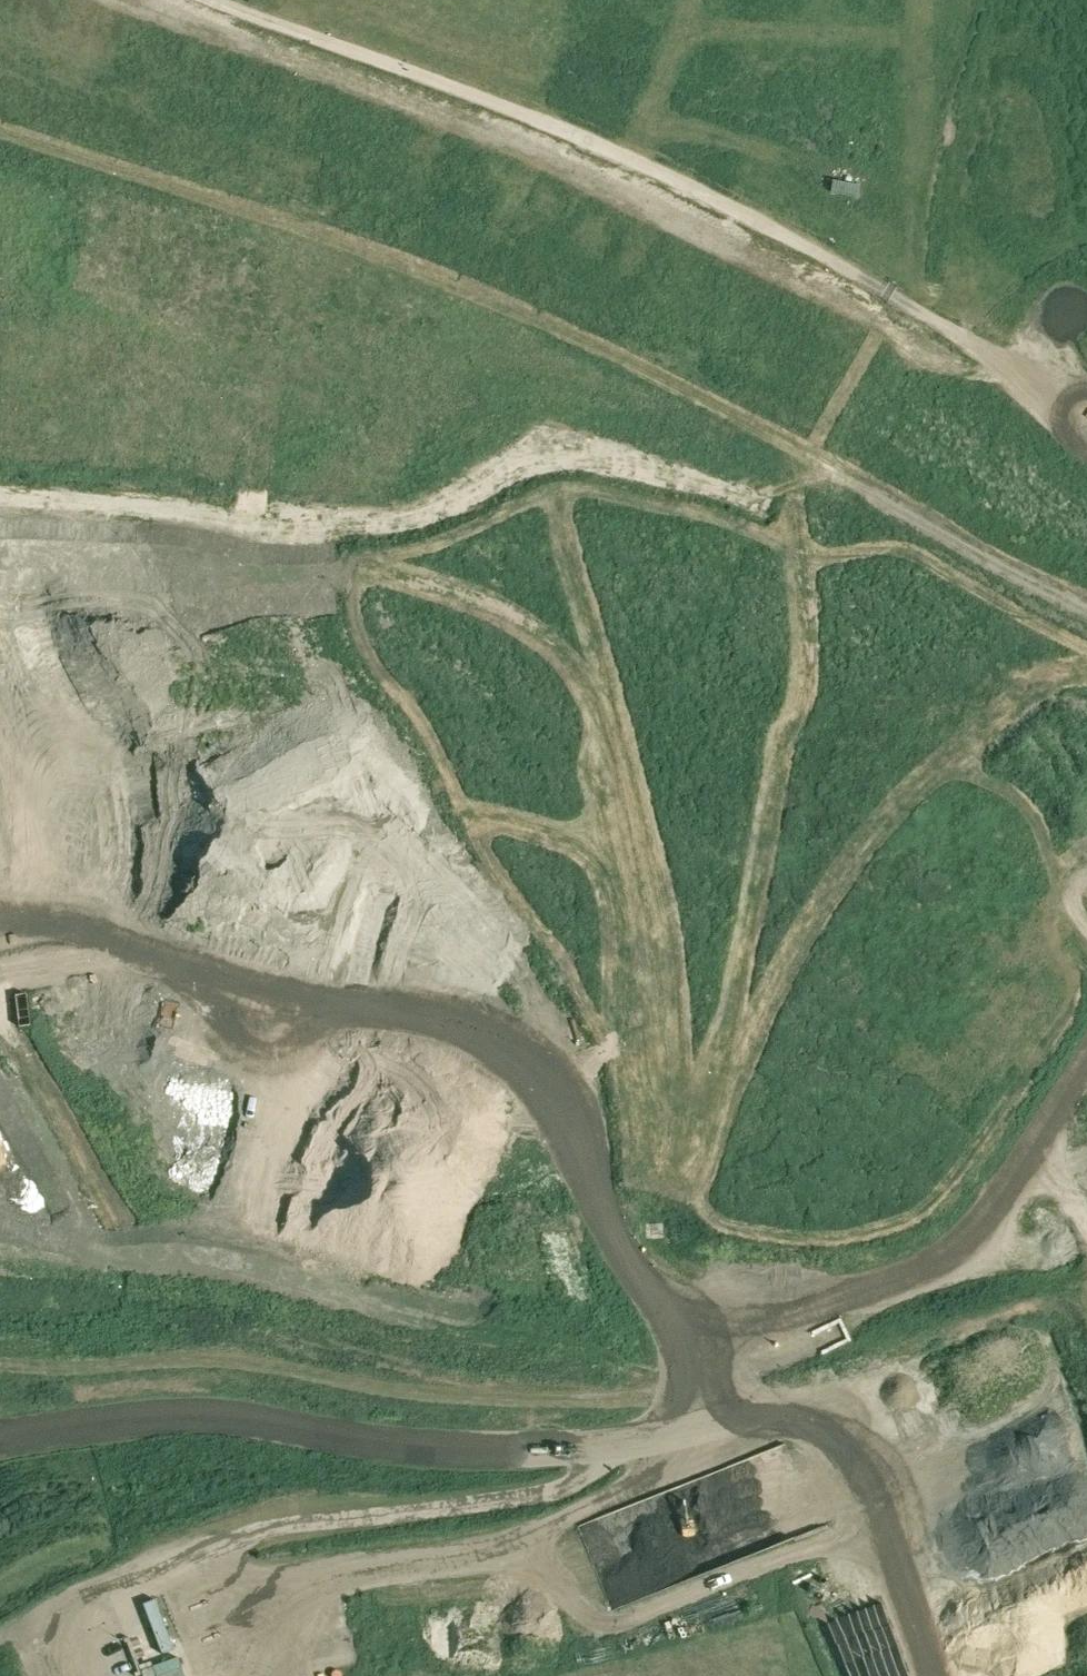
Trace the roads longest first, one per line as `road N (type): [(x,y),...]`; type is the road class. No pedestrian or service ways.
road 1 (track): [(1086,404),(640,165),(218,0)]
road 2 (track): [(15,924),(372,1003),(442,1023),(520,1065),(584,1154),(645,1285),(704,1360)]
road 3 (track): [(684,1432),(704,1360),(962,1255),(1086,1062)]
road 4 (track): [(684,1432),(756,1411),(844,1432),(934,1675)]

